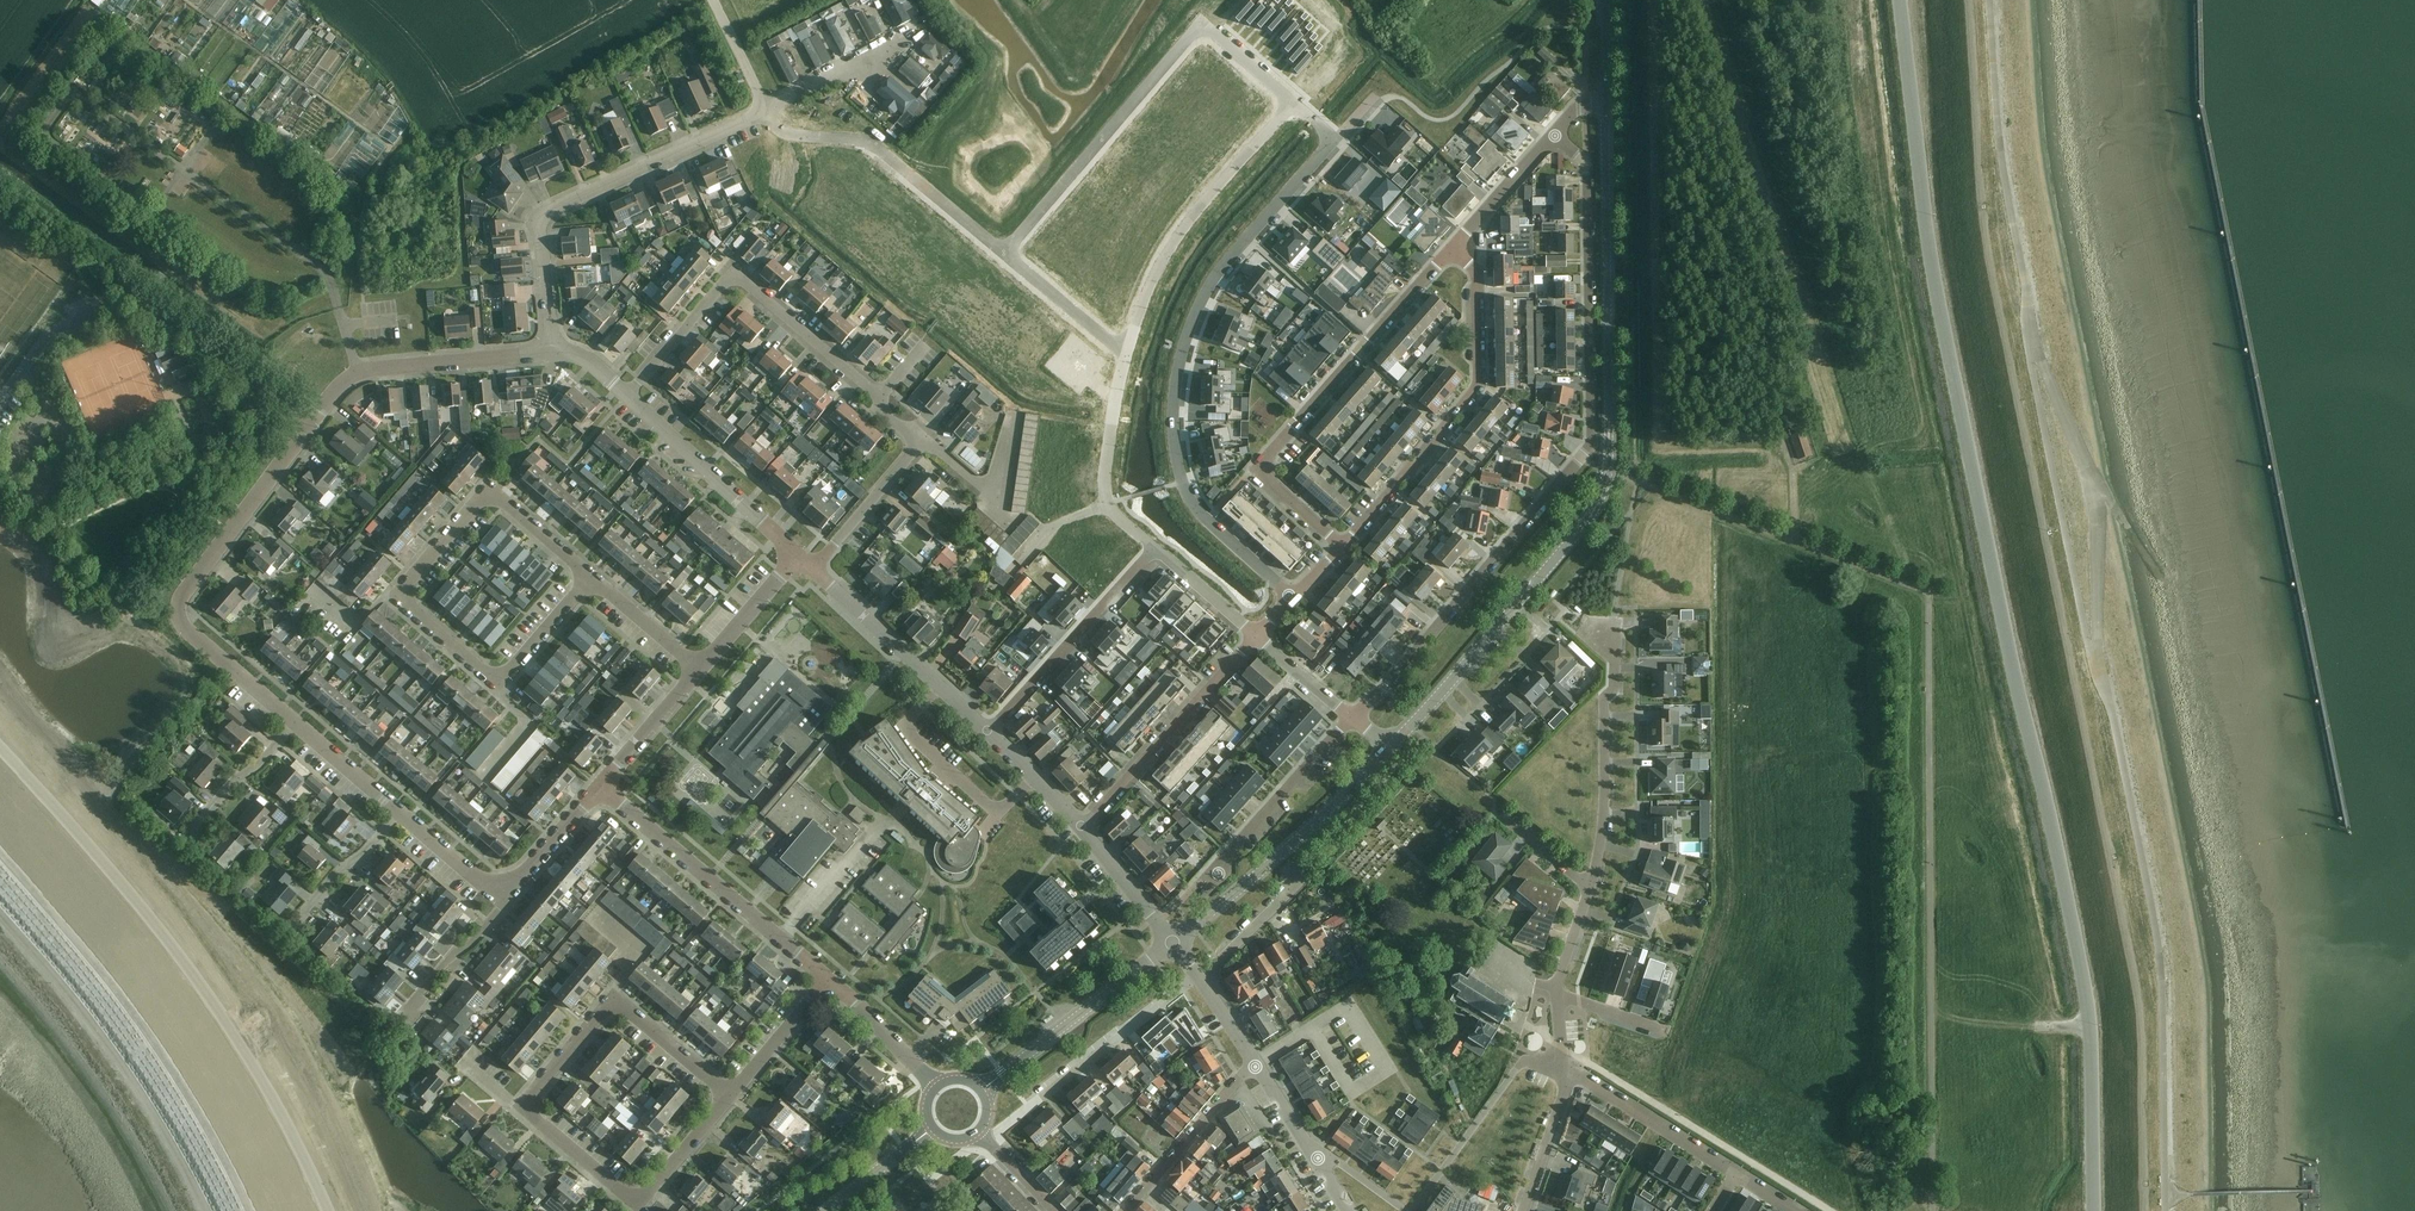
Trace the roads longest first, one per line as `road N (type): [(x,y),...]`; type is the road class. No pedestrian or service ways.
road 1 (tertiary): [(2094,1210),(2086,987),(1928,240),(1902,0)]
road 2 (tertiary): [(1390,749),(1560,551),(1600,498),(1610,470),(1607,106)]
road 3 (residential): [(1354,717),(1592,445),(1587,167),(1556,136)]
road 4 (residential): [(328,1210),(233,1029),(0,748)]
road 5 (residential): [(1291,598),(1195,512),(1173,434),(1176,386),(1198,307),(1220,268),(1334,141)]
road 6 (unclassified): [(2165,1210),(2155,928),(2099,674)]
road 7 (residential): [(1293,104),(1214,34),(1193,34),(1003,253)]
road 8 (residential): [(495,495),(482,497),(404,589),(404,603),(498,682),(591,577)]
road 9 (residential): [(1344,546),(1264,475),(1263,464),(1451,249)]
road 10 (residential): [(294,722),(180,619),(183,600),(311,421)]
road 11 (residential): [(0,404),(52,335),(138,303),(311,421)]
road 12 (residential): [(551,351),(541,231),(547,214),(764,110)]
road 13 (unclassified): [(2099,674),(2088,477),(2030,327)]
road 14 (unclassified): [(2030,327),(2099,674)]
road 15 (residential): [(626,393),(739,278),(883,397)]
road 16 (unclassified): [(2030,327),(1995,107),(1988,0)]
road 17 (residential): [(1344,546),(1476,387),(1478,268)]
road 18 (residential): [(1293,104),(1161,263),(1127,349)]
road 19 (residential): [(828,979),(602,790)]
road 20 (tertiary): [(1172,943),(1329,812),(1390,749)]
road 21 (residential): [(1003,253),(869,145),(783,131),(764,110)]
road 22 (residential): [(727,1097),(638,1199),(522,1106)]
road 23 (residential): [(987,1140),(1198,977)]
road 24 (residential): [(1081,828),(1257,634)]
road 25 (residential): [(1591,885),(1606,789),(1605,705),(1614,685),(1608,635)]
road 26 (residential): [(986,731),(1153,548)]
road 27 (residential): [(357,372),(319,266),(210,188)]
road 28 (residential): [(802,558),(626,393)]
road 29 (tertiary): [(980,1089),(1172,943)]
road 30 (residential): [(939,687),(908,720),(909,730),(991,806),(1003,808),(1032,778)]
road 31 (residential): [(1127,349),(1104,496),(1153,548)]
road 32 (residential): [(1209,873),(1354,717)]
road 33 (residential): [(1410,1210),(1532,1054)]
road 34 (residential): [(1570,1074),(1736,1177)]
road 35 (residential): [(357,372),(551,351)]
road 36 (residential): [(1124,1210),(1254,1065)]
road 37 (residential): [(764,110),(924,28)]
road 38 (residential): [(939,687),(809,565)]
road 39 (residential): [(921,443),(809,565)]
road 40 (residential): [(1127,349),(1107,341),(1003,253)]
road 41 (residential): [(402,1018),(505,901)]
road 42 (residential): [(296,928),(339,869),(398,811)]
road 43 (residential): [(602,790),(702,671)]
road 44 (residential): [(828,979),(727,1097)]
road 45 (residential): [(191,835),(294,722)]
road 46 (residential): [(937,1086),(828,979)]
road 47 (residential): [(727,1097),(612,999)]
road 48 (residential): [(702,671),(802,558)]
road 49 (residential): [(505,901),(602,790)]
road 50 (residential): [(1172,943),(1081,828)]
road 51 (residential): [(702,671),(591,577)]
road 52 (residential): [(1524,1210),(1570,1074)]
road 53 (residential): [(505,901),(398,811)]
road 54 (residential): [(522,1106),(612,999)]
road 55 (residential): [(1198,977),(1283,898),(1291,878)]
road 56 (residential): [(398,811),(294,722)]
road 57 (tertiary): [(826,1210),(933,1127)]
road 58 (residential): [(1153,548),(1257,634)]
road 59 (residential): [(1257,634),(1354,717)]
road 60 (residential): [(591,577),(495,495)]
road 61 (residential): [(764,110),(712,0)]

